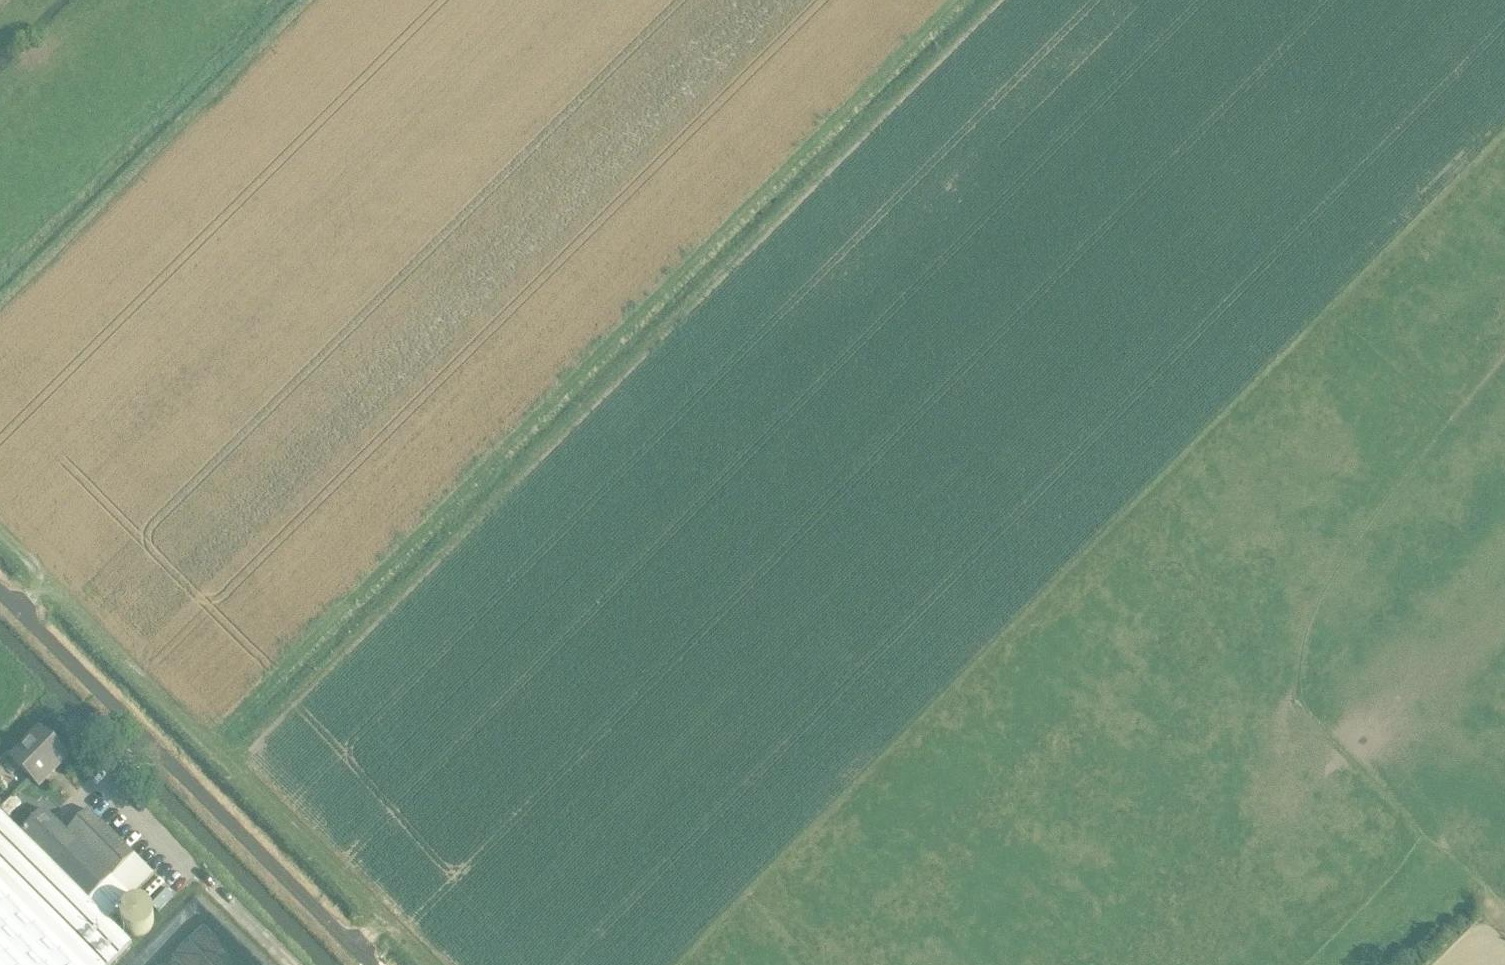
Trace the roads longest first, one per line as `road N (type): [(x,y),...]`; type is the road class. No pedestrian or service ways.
road 1 (unclassified): [(371,964),(0,593)]

